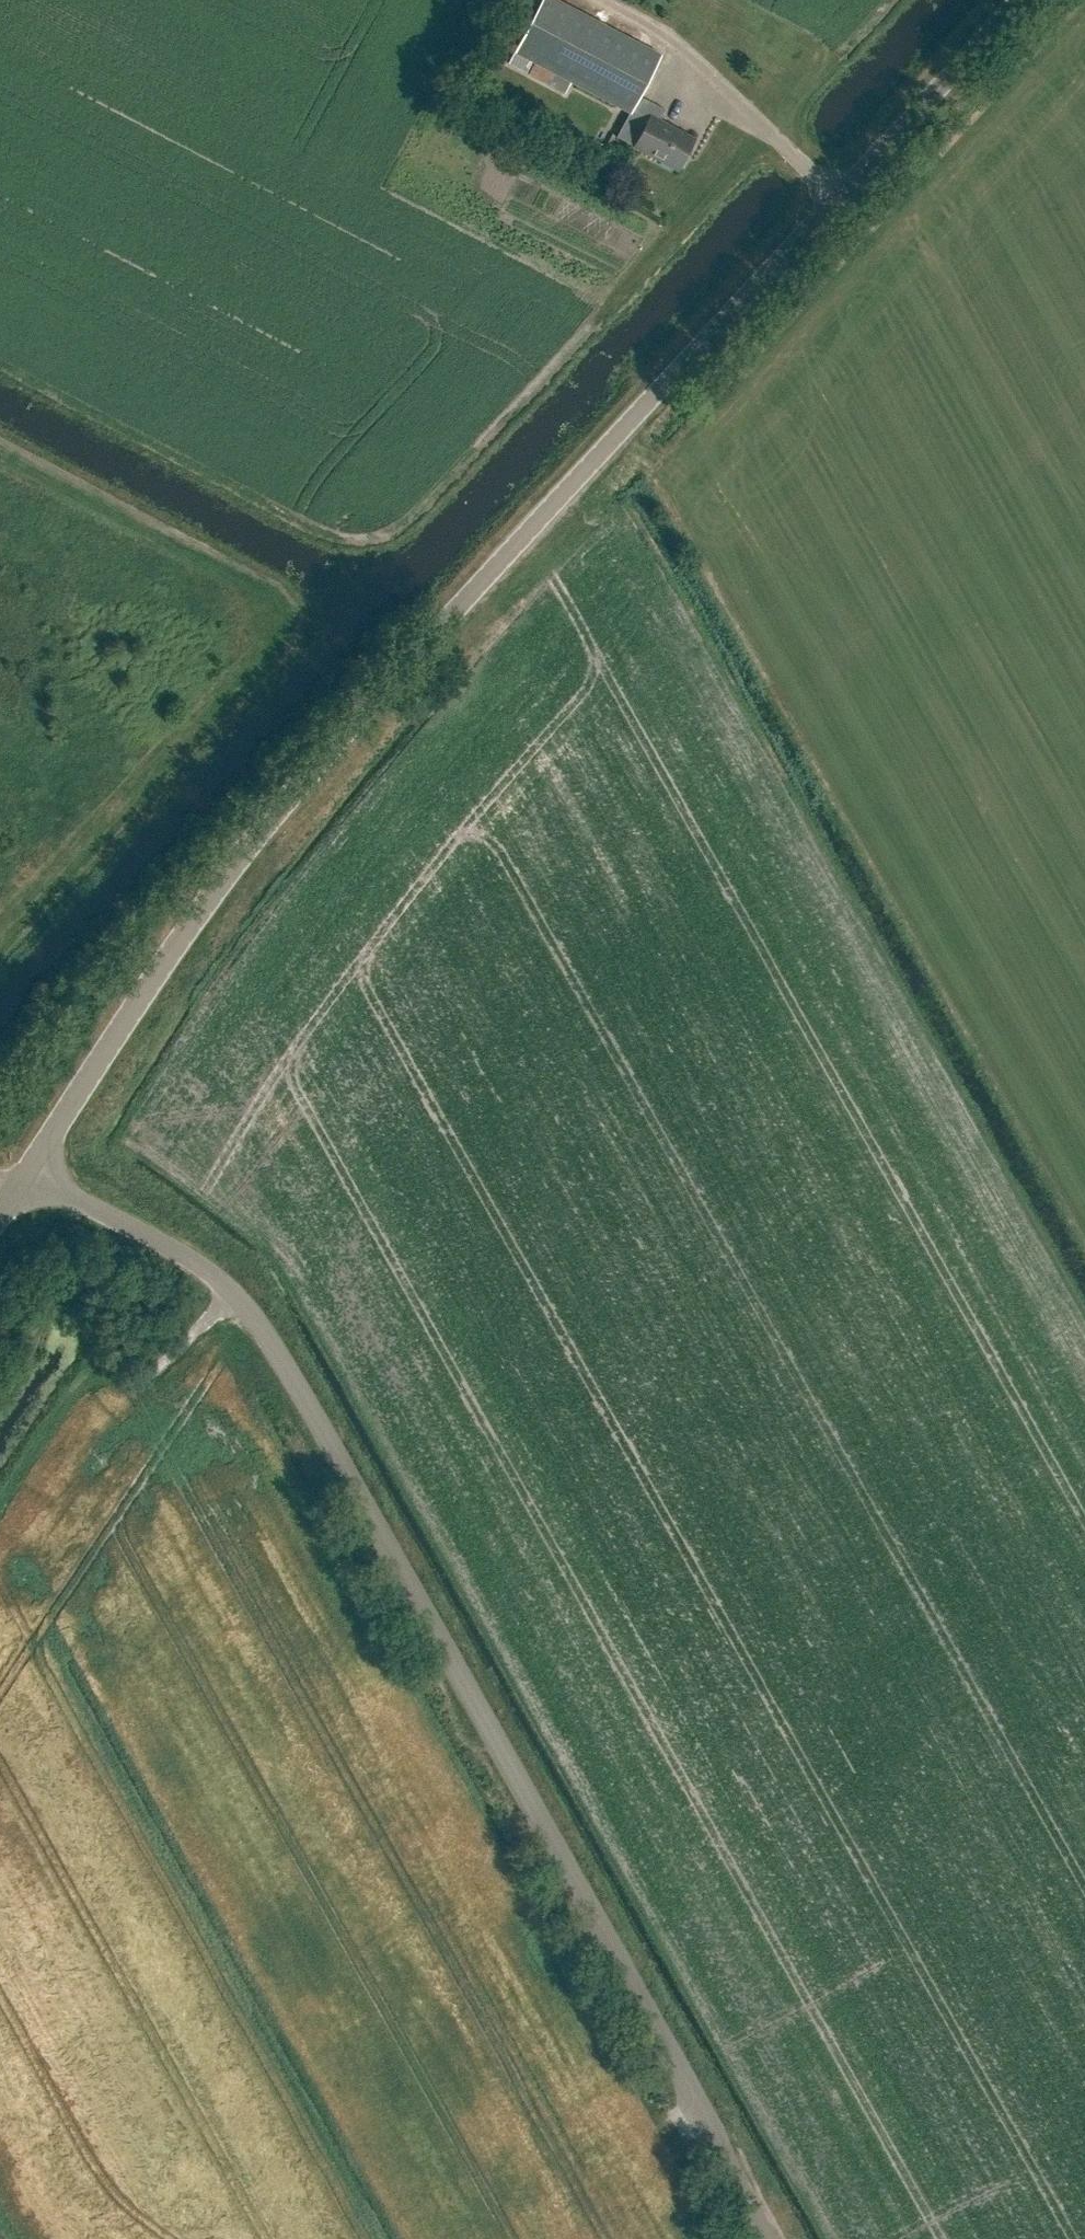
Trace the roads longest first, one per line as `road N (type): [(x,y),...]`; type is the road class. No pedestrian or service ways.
road 1 (unclassified): [(29,1168),(63,1099),(226,861),(1024,0)]
road 2 (unclassified): [(780,2238),(265,1338),(29,1168)]

